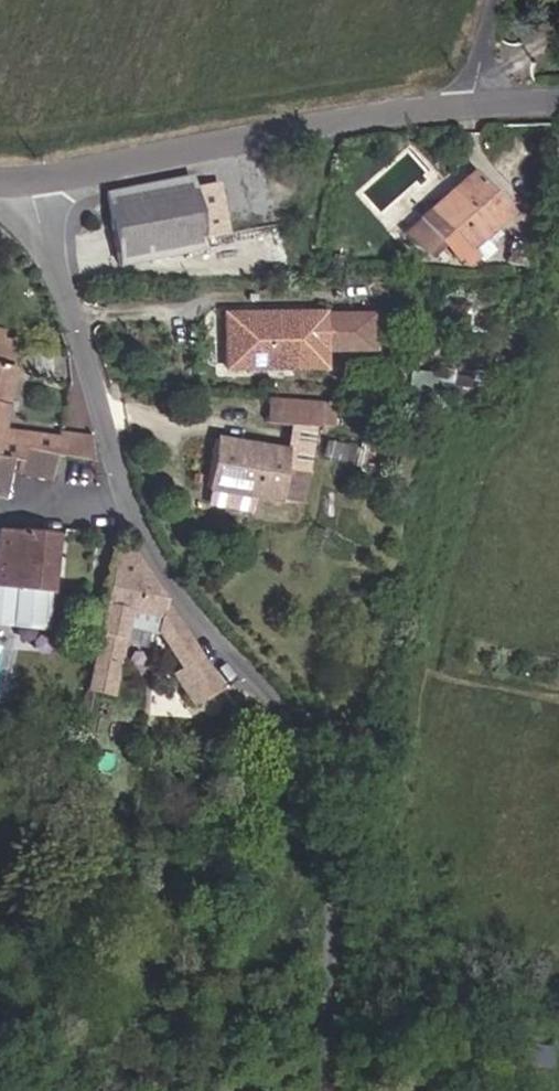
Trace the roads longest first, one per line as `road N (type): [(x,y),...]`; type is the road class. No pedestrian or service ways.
road 1 (residential): [(339,1090),(333,853),(319,779),(295,726),(194,623),(134,529),(28,183)]
road 2 (tertiary): [(28,183),(304,128),(472,106)]

